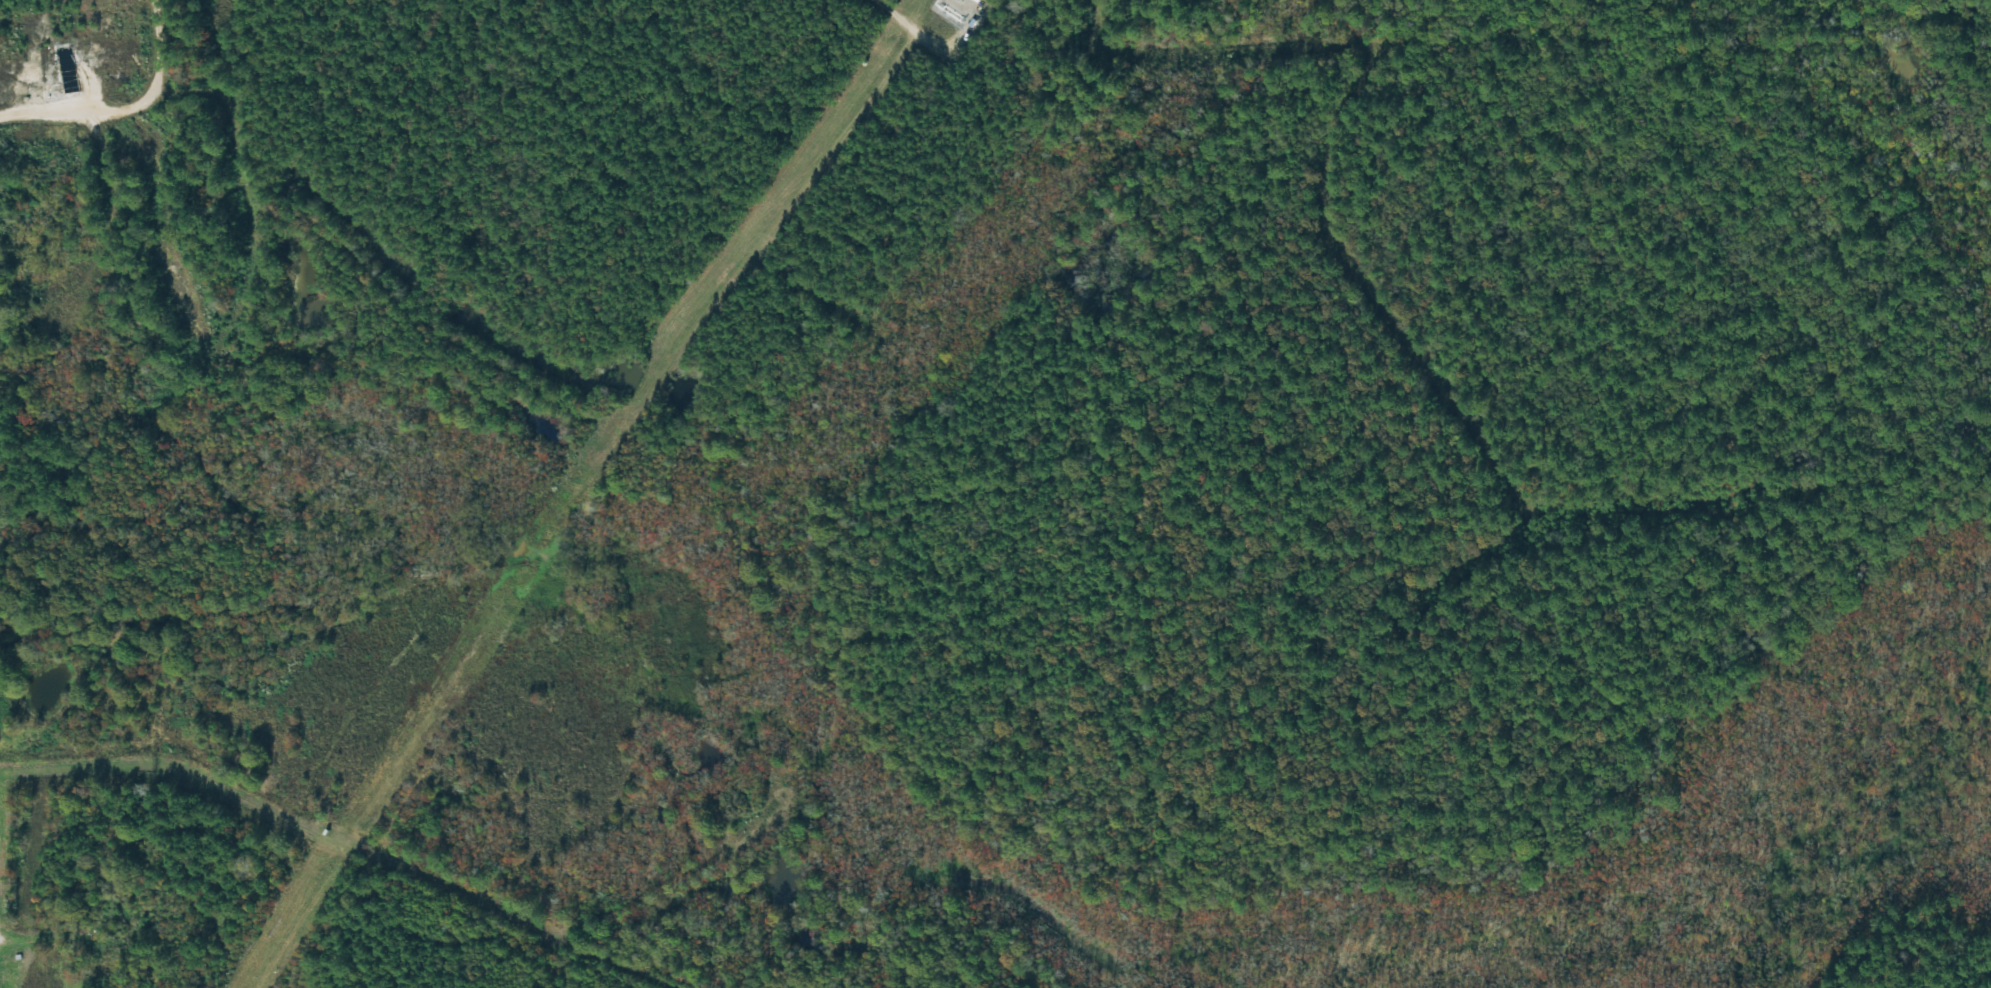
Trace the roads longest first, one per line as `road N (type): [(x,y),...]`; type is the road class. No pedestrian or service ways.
road 1 (track): [(680,987),(91,745),(0,748)]
road 2 (track): [(164,359),(218,295),(238,226),(228,112),(184,58),(145,48),(0,79)]

